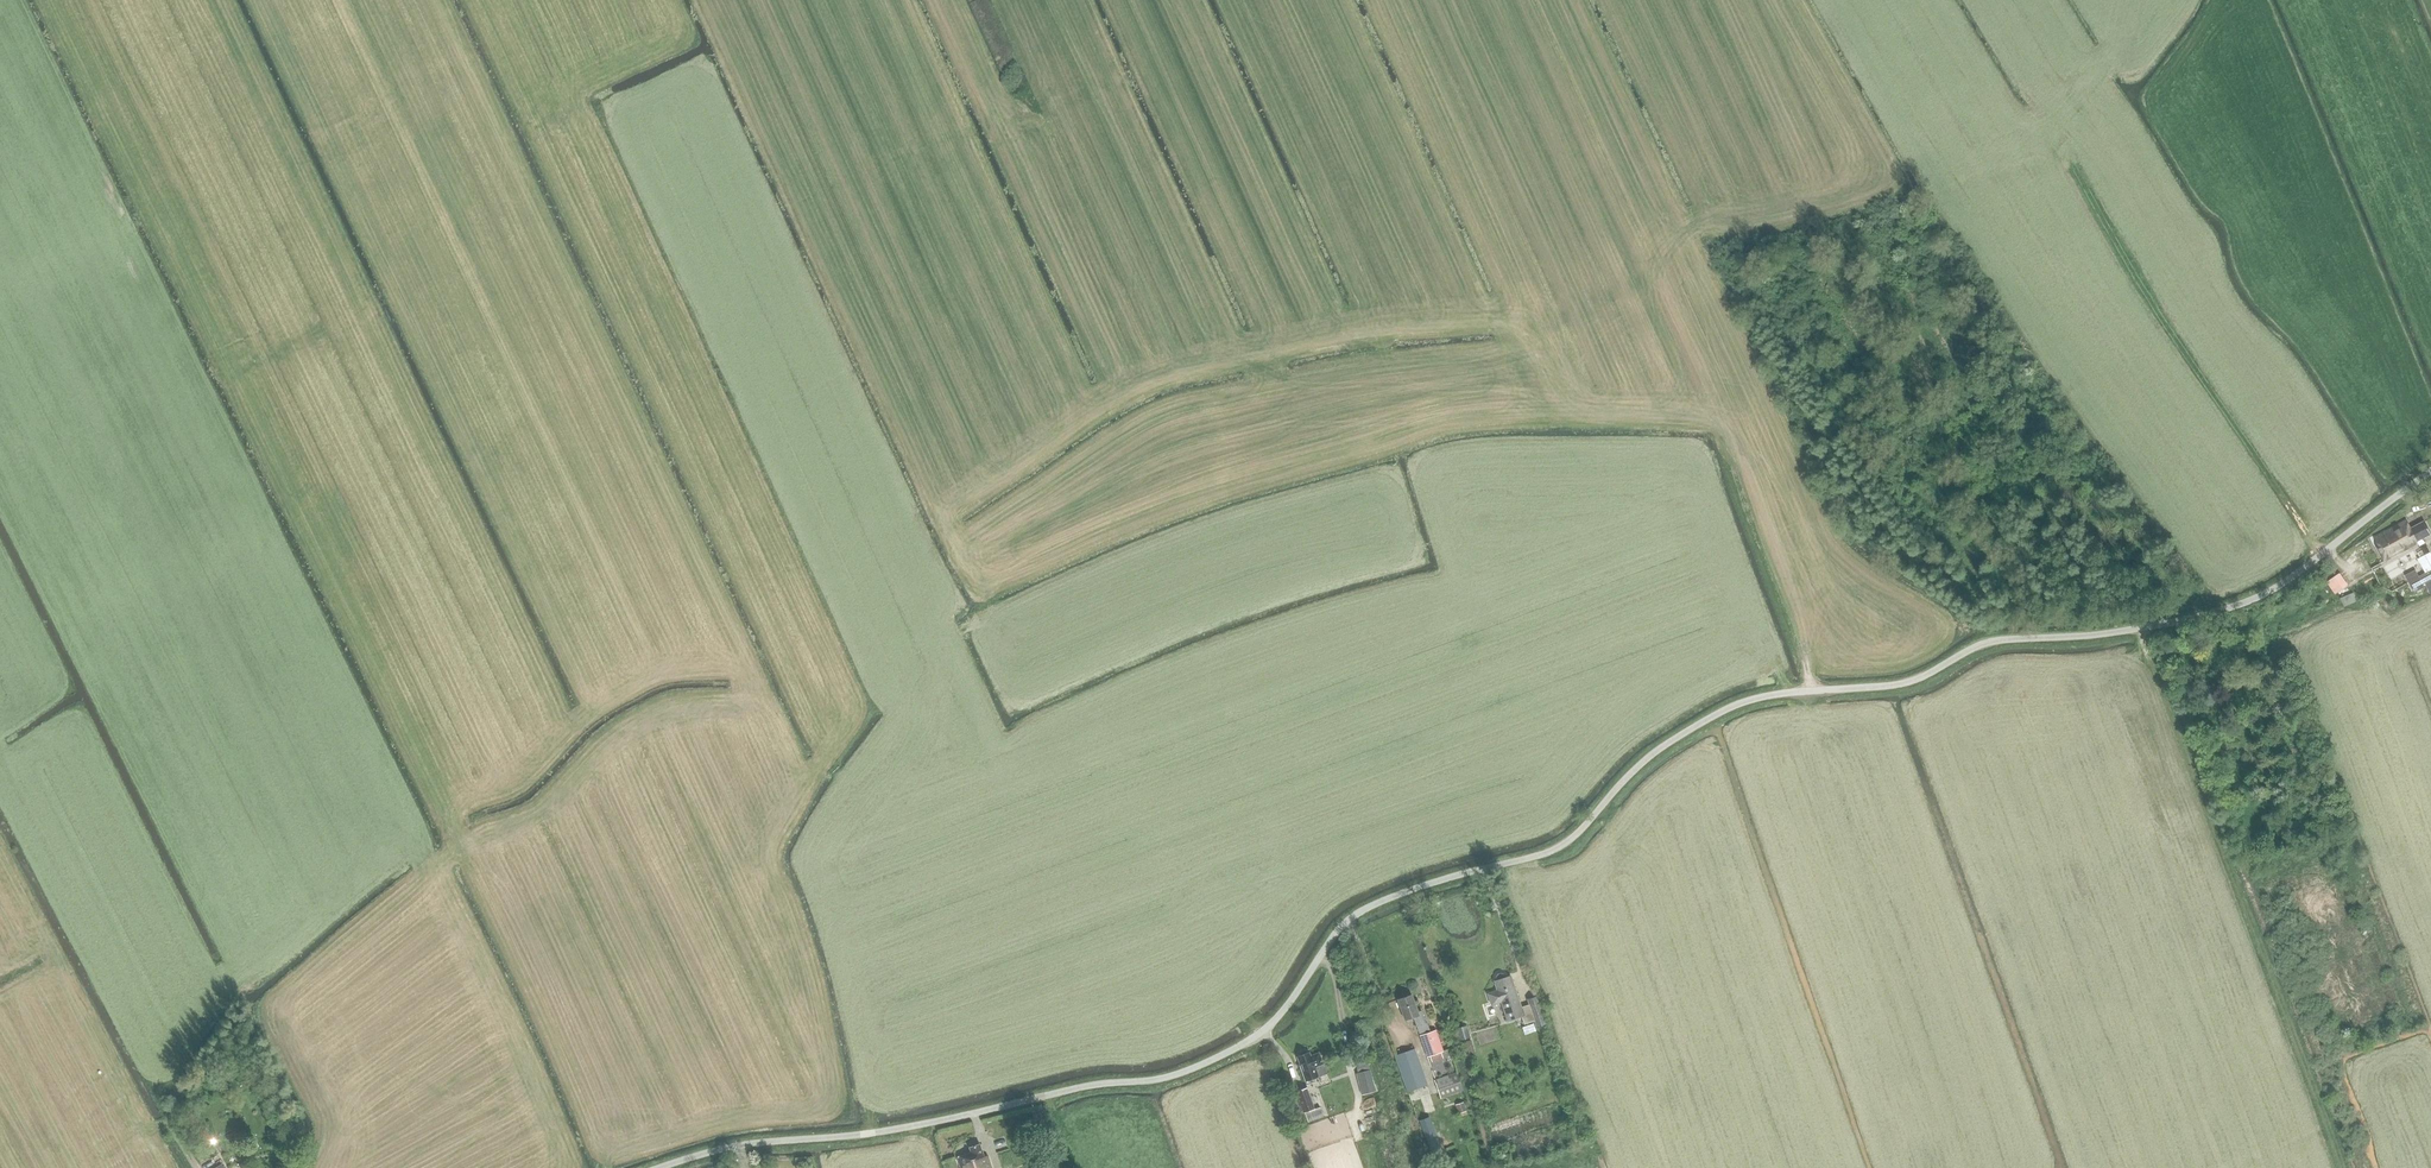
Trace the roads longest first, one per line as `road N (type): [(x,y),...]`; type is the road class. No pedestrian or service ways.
road 1 (unclassified): [(657,1167),(734,1147),(851,1135),(1173,1076),(1268,1025),(1353,915),(1560,846),(1632,770),(1740,704),(1900,685),(1990,643),(2098,635),(2233,607),(2286,582),(2430,471)]
road 2 (track): [(1813,691),(1725,440),(1659,299),(1672,250),(1698,229)]
road 3 (track): [(1716,422),(1684,410),(1567,412),(1537,380),(1514,338),(1484,323),(1338,338)]

